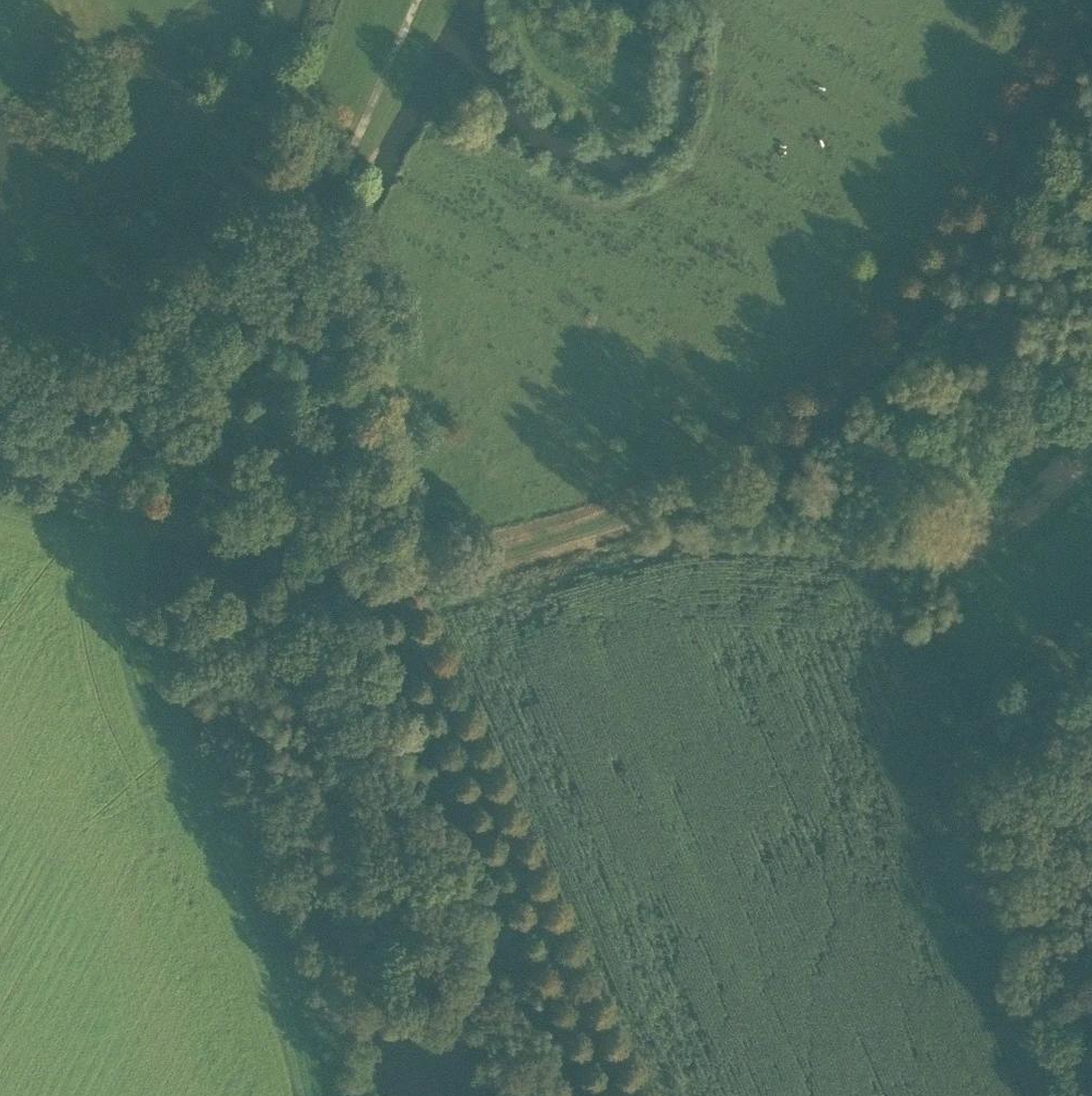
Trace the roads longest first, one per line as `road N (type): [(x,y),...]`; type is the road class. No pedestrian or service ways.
road 1 (track): [(0,464),(414,574),(462,578),(663,528),(780,465),(843,396),(956,223),(1070,0)]

